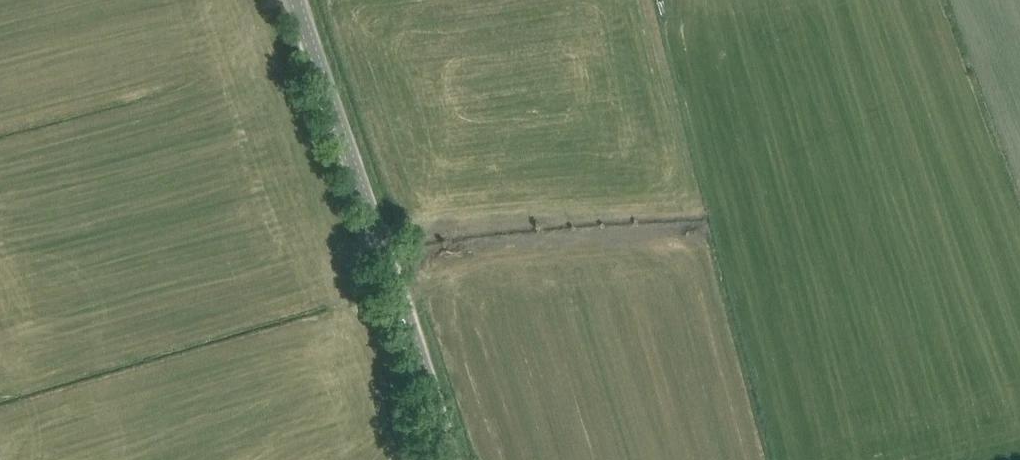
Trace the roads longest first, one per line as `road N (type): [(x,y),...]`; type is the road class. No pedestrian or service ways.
road 1 (tertiary): [(450,459),(296,0)]

